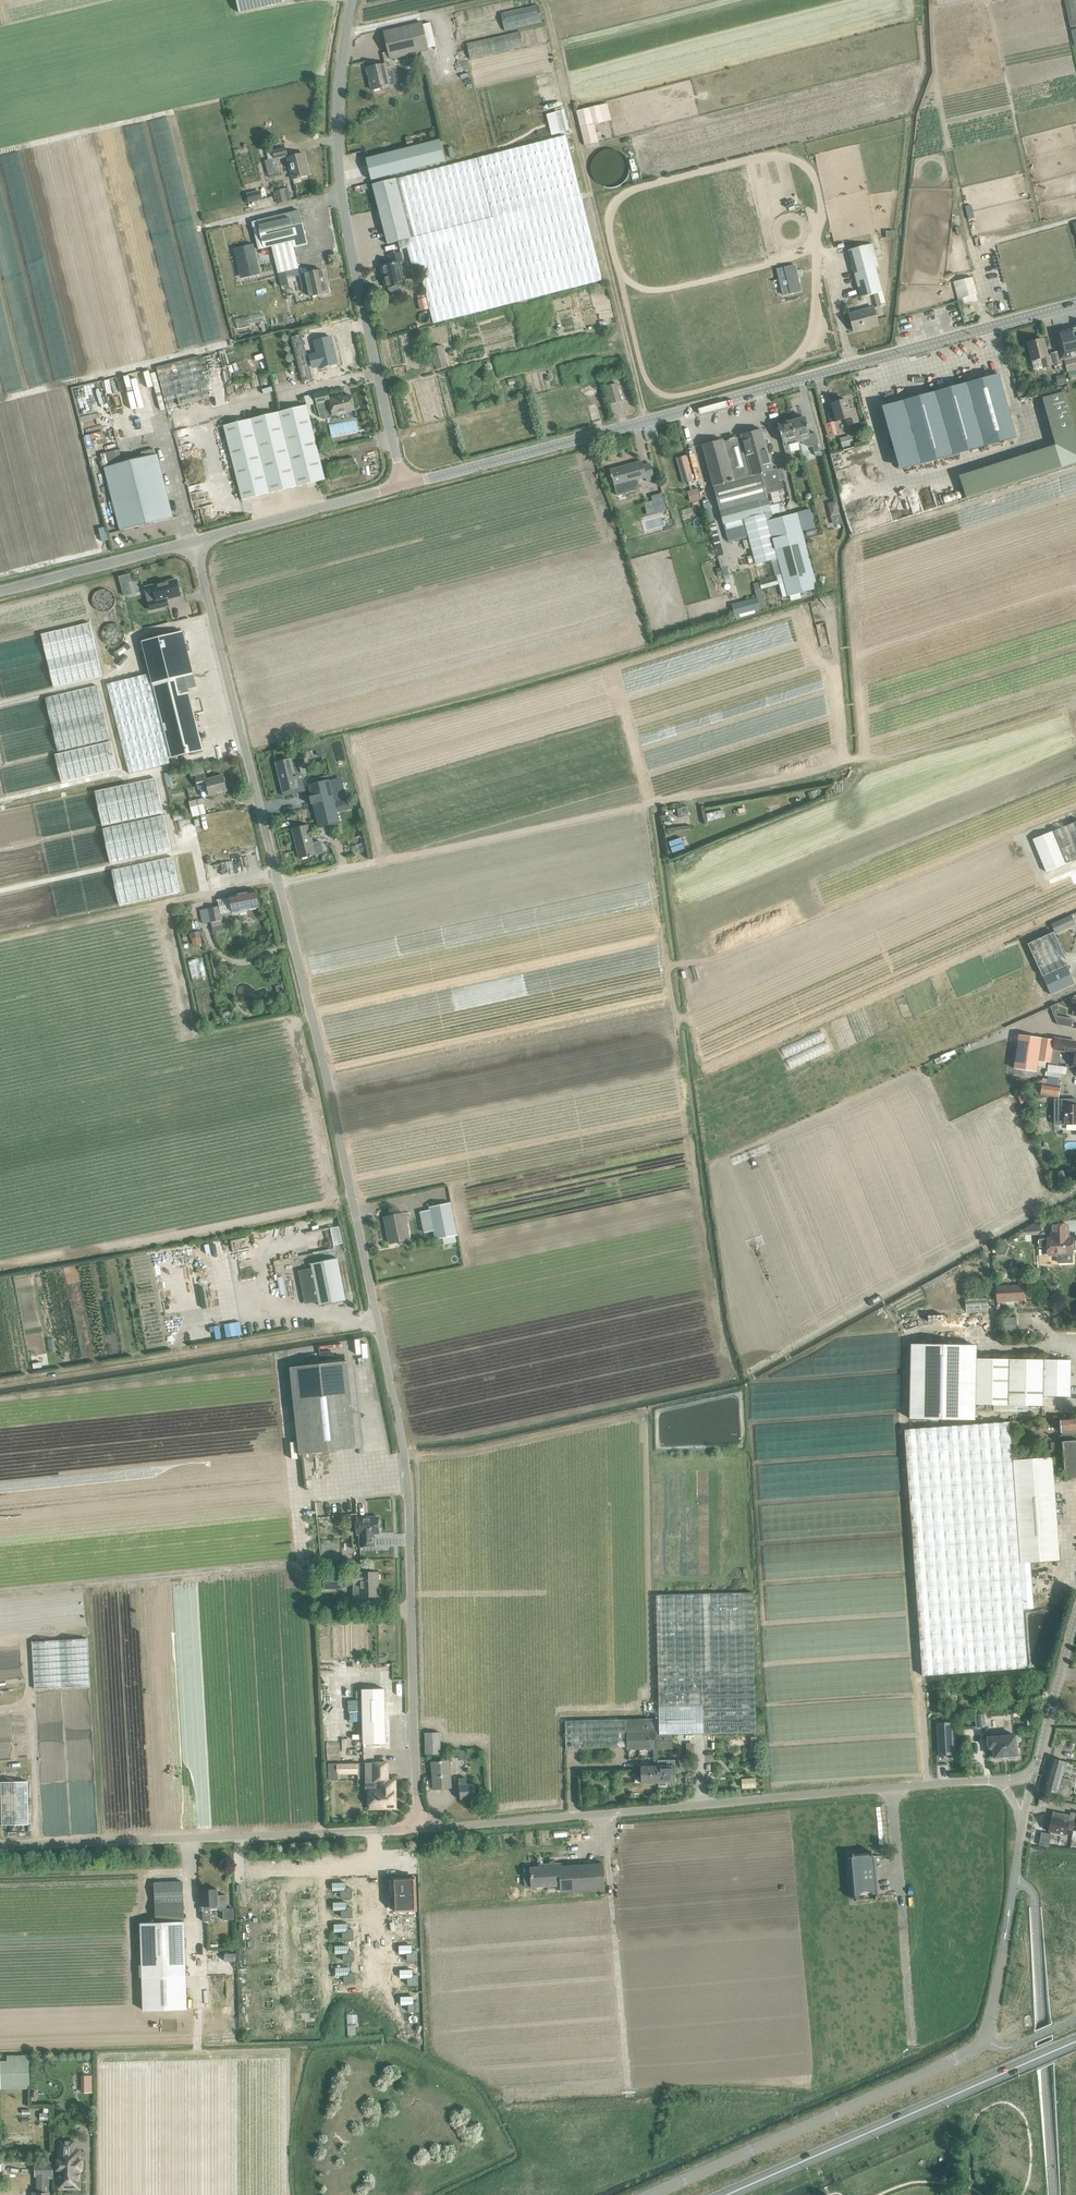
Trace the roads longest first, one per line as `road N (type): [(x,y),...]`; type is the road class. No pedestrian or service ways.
road 1 (unclassified): [(419,1828),(407,1473),(337,1131),(195,542)]
road 2 (unclassified): [(405,486),(1075,306)]
road 3 (track): [(815,245),(822,224),(814,176),(792,157),(769,155),(622,193),(611,206),(620,273),(645,288),(798,254)]
road 4 (track): [(273,1365),(294,1567),(0,1594)]
road 5 (unclassified): [(405,486),(344,221),(339,109),(354,0)]
road 6 (track): [(558,1818),(557,1718),(646,1713),(649,1703),(648,1413)]
road 7 (unclassified): [(419,1828),(893,1790)]
road 8 (unclassified): [(0,1846),(419,1828)]
road 9 (primary): [(1075,2043),(728,2194)]
road 10 (track): [(0,1265),(351,1201)]
road 11 (track): [(932,0),(957,195),(969,245),(983,243),(991,274),(978,281)]
road 12 (track): [(0,939),(277,880)]
road 13 (track): [(628,2091),(606,1815)]
road 14 (track): [(1075,220),(1039,229),(987,0)]
road 15 (unclassified): [(913,2020),(893,1790)]
road 16 (unclassified): [(195,542),(405,486)]
road 17 (unclassified): [(0,591),(195,542)]
road 18 (unclassified): [(1033,1777),(1075,1622)]

